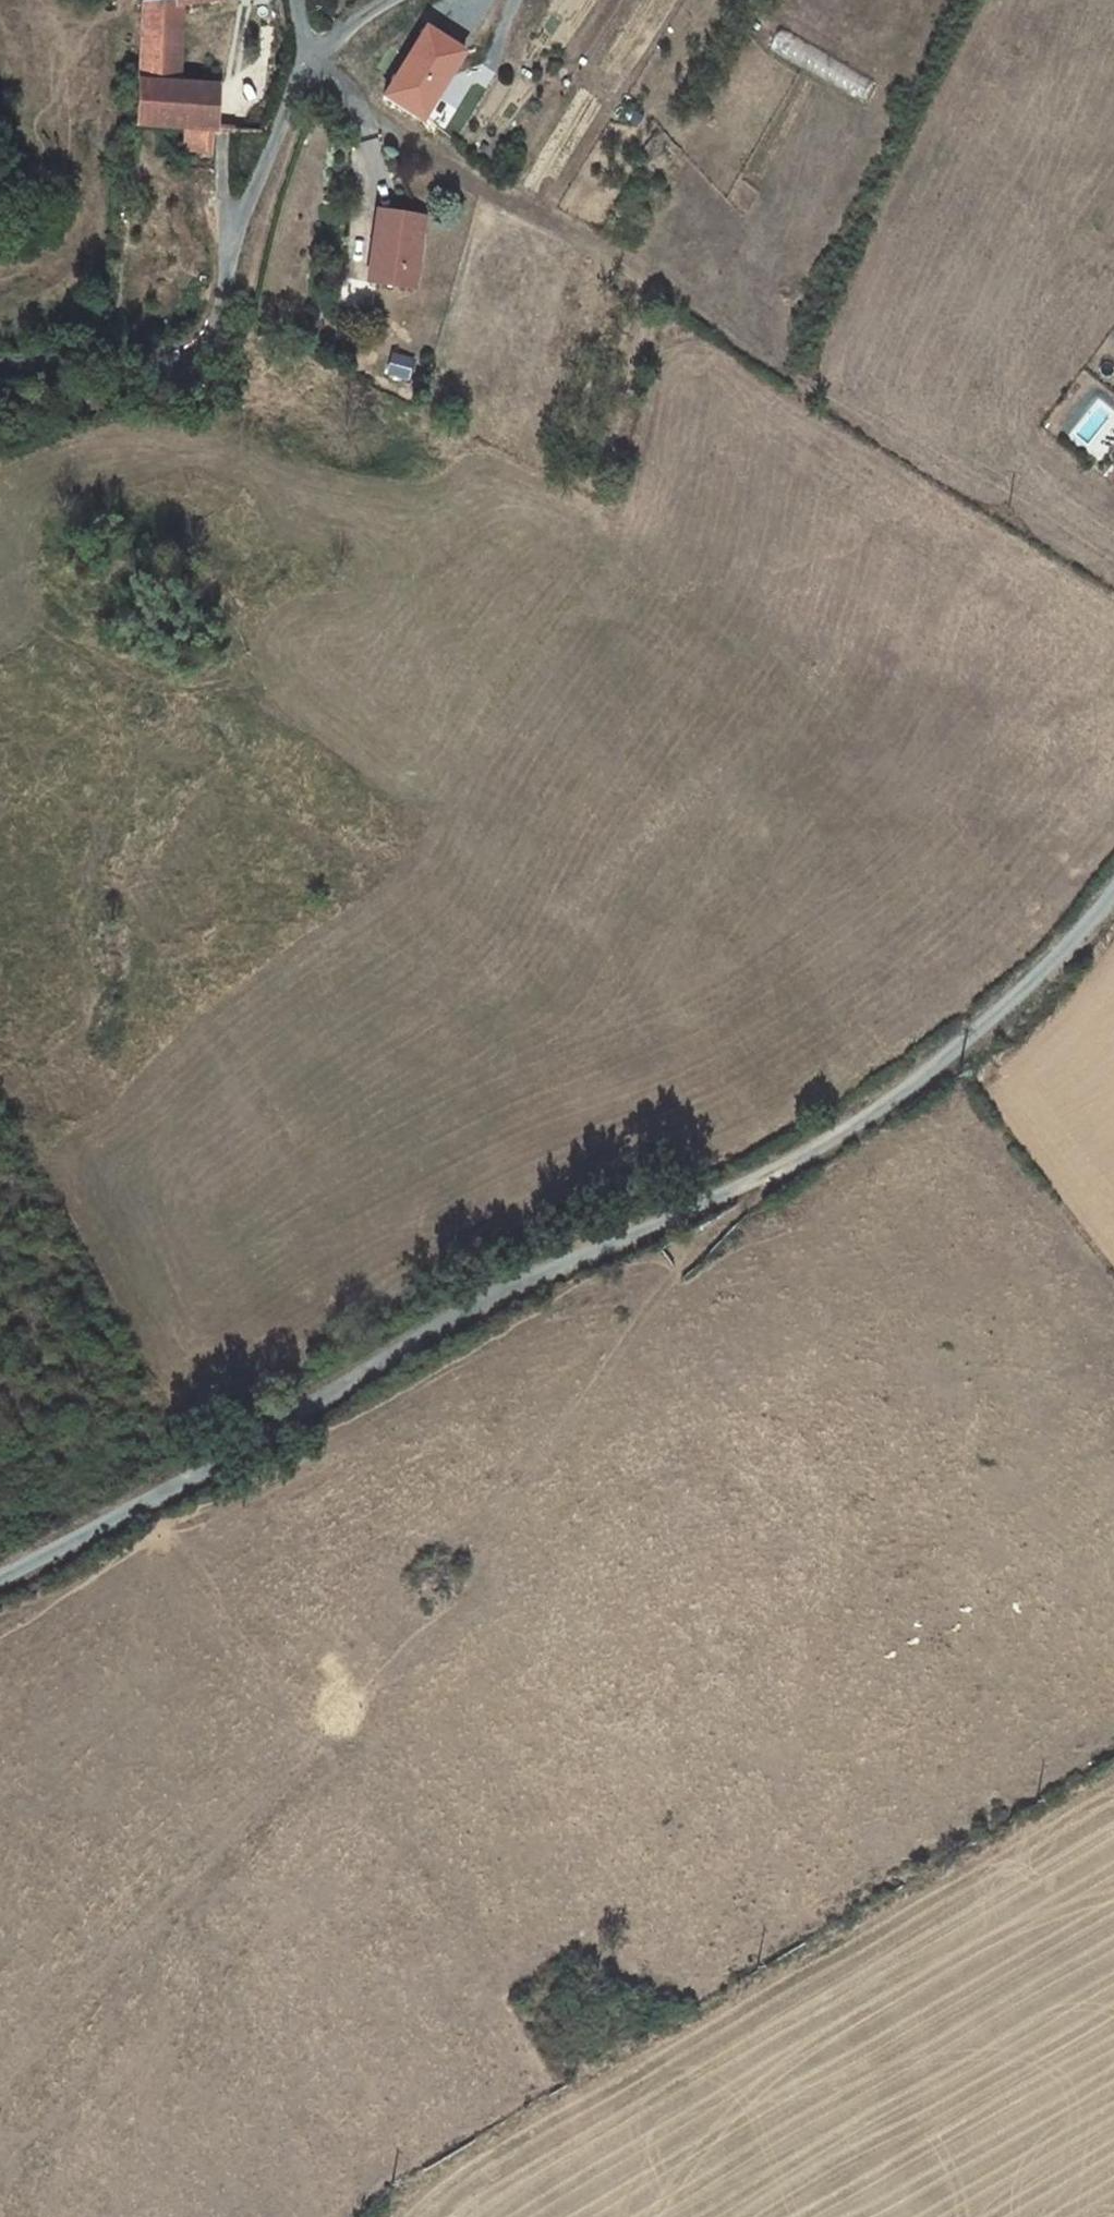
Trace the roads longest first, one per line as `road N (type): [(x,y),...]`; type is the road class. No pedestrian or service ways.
road 1 (unclassified): [(1113,887),(1050,967),(933,1069),(795,1165),(553,1269),(206,1474),(0,1583)]
road 2 (unclassified): [(0,374),(90,376),(173,364),(209,343),(228,308),(248,213),(304,73),(302,55)]

